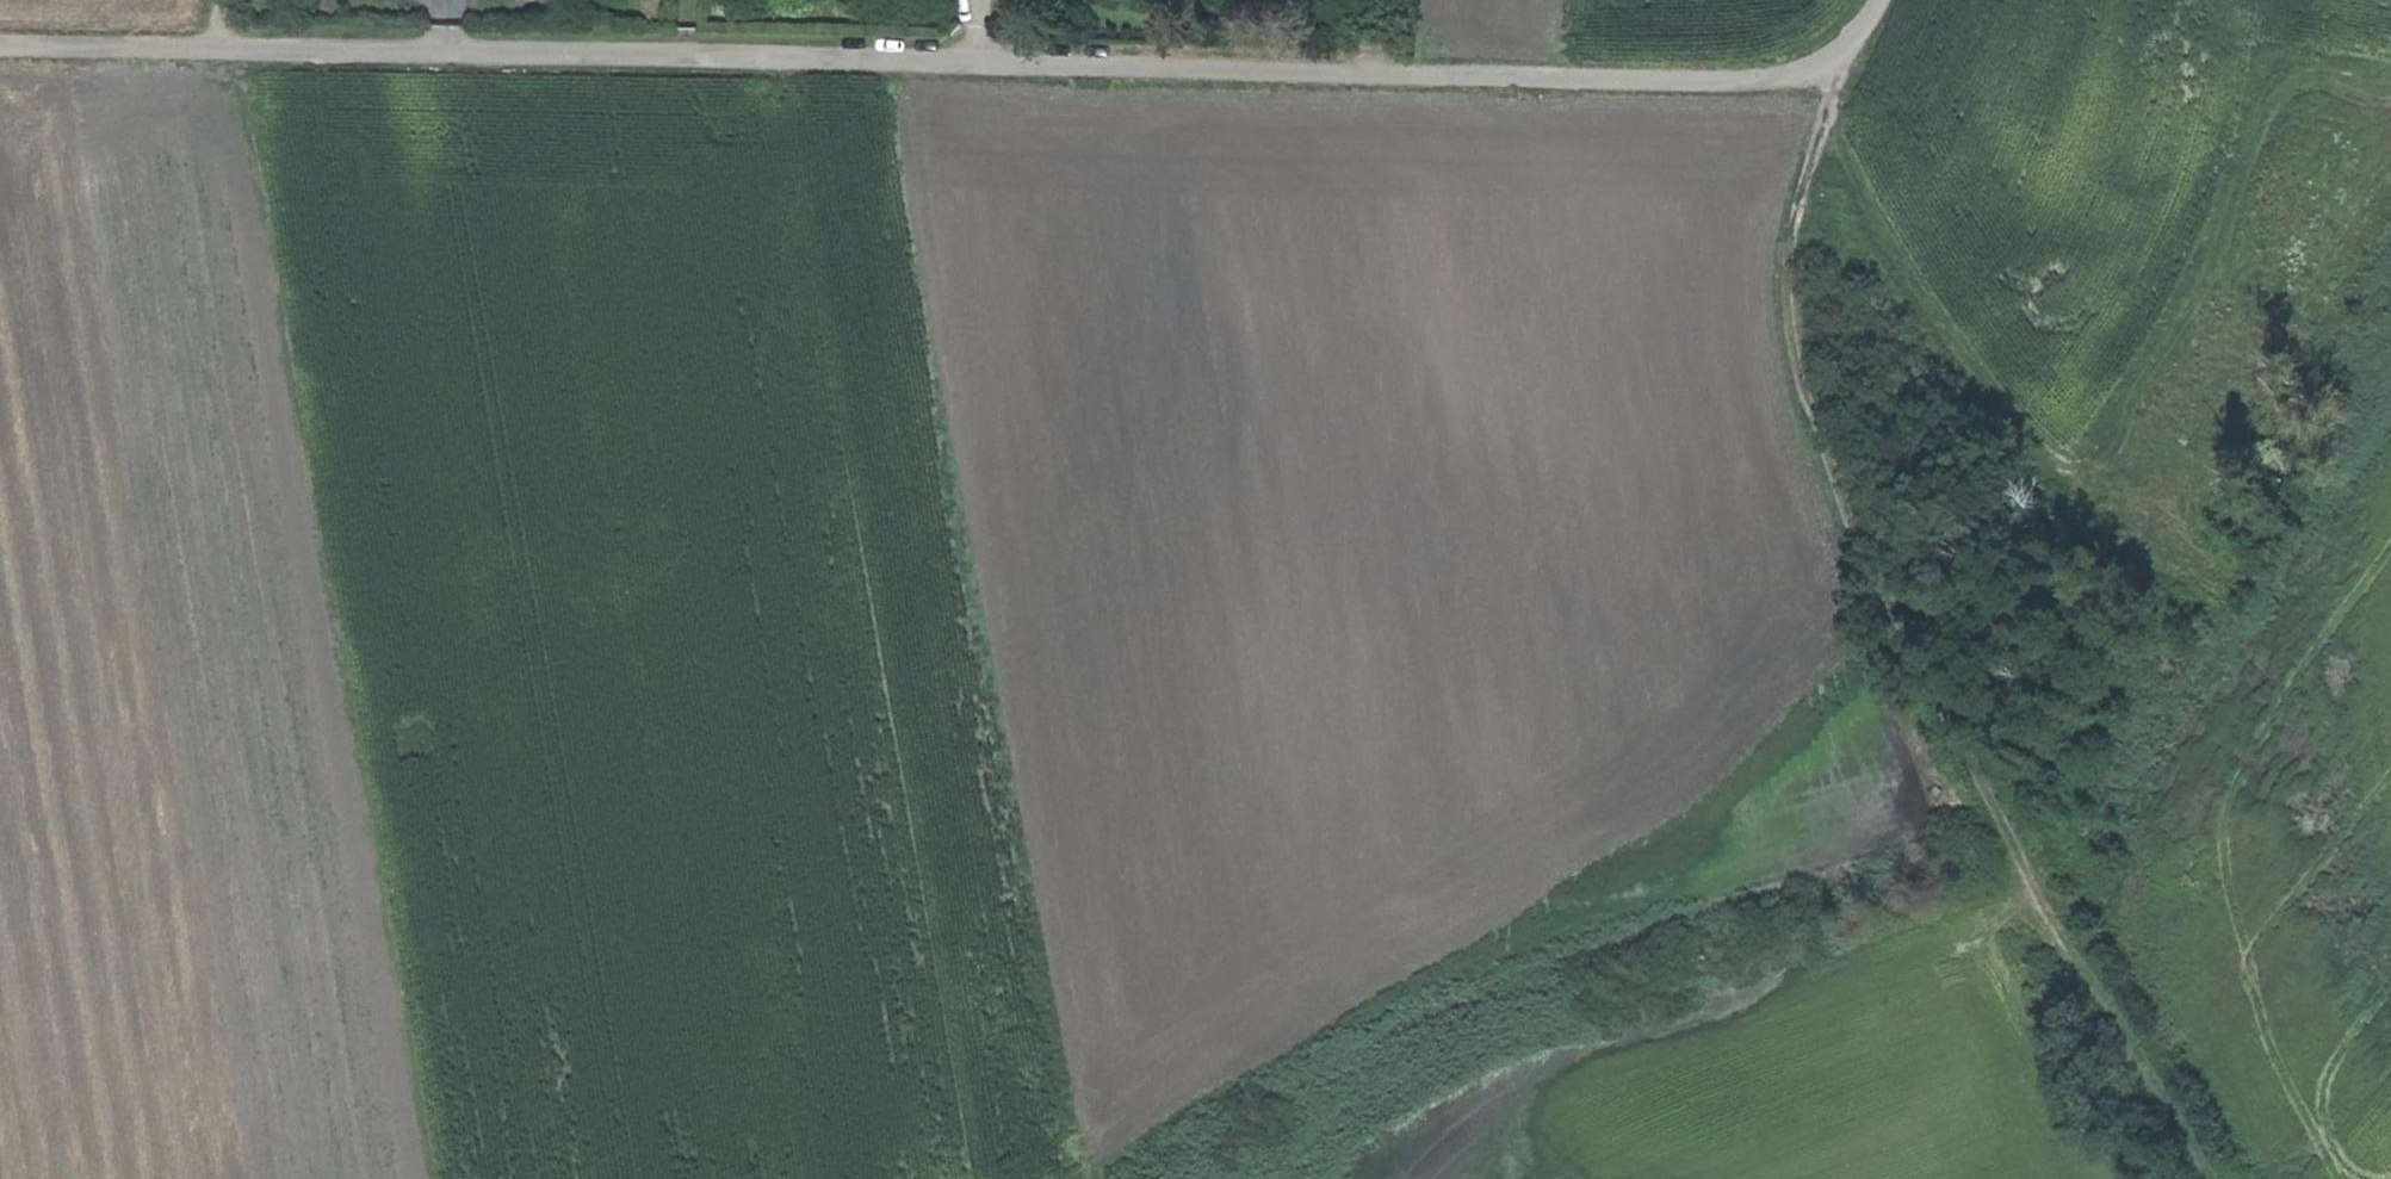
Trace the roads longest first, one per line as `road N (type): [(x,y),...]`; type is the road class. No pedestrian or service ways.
road 1 (track): [(1828,59),(1829,95),(1790,225),(1785,293),(1797,369),(1824,445),(2041,903),(2216,1178)]
road 2 (track): [(979,57),(0,42)]

